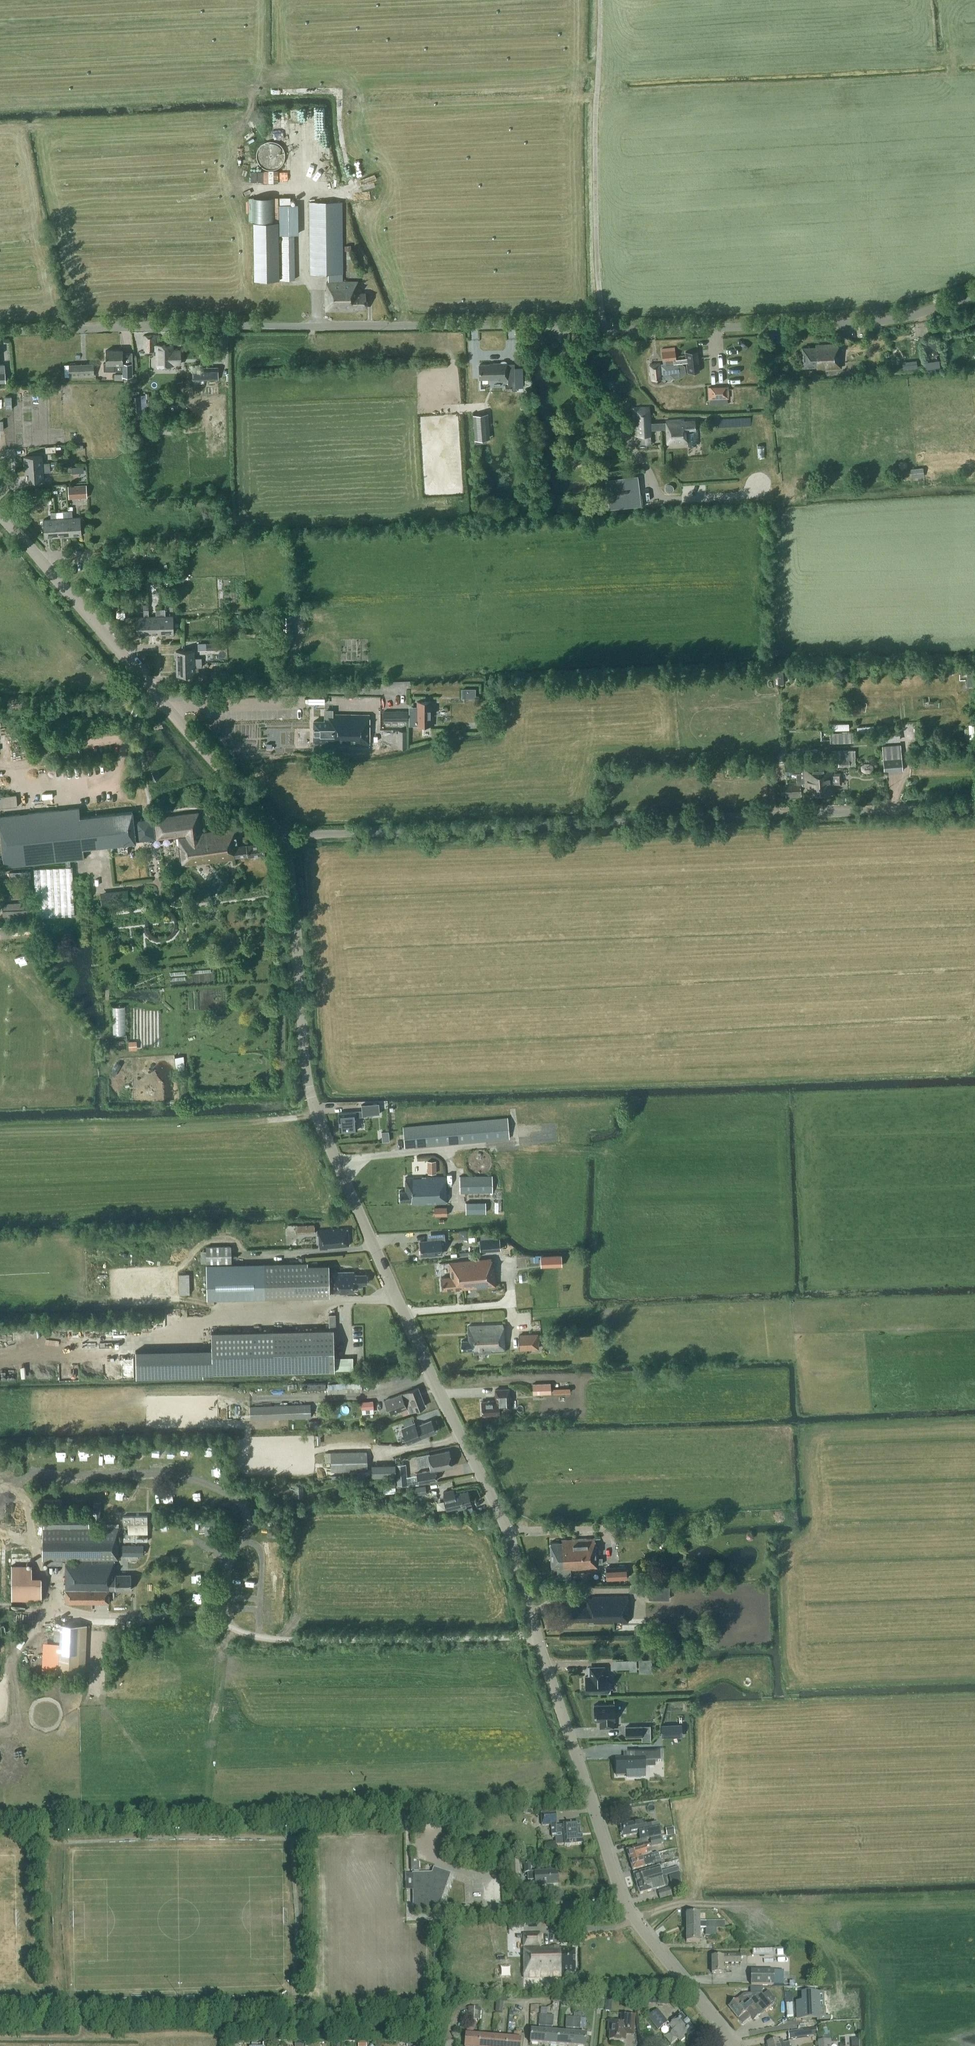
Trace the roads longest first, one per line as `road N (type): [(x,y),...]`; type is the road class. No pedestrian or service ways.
road 1 (unclassified): [(624,1904),(503,1524),(315,1109),(284,841)]
road 2 (tertiary): [(0,331),(872,322),(974,295)]
road 3 (unclassified): [(284,841),(306,834),(974,808)]
road 4 (unclassified): [(284,841),(0,515)]
road 5 (track): [(162,699),(125,741),(0,762)]
road 6 (unclassified): [(733,2045),(624,1904)]
road 7 (unclassified): [(470,1918),(610,1911),(624,1904)]

